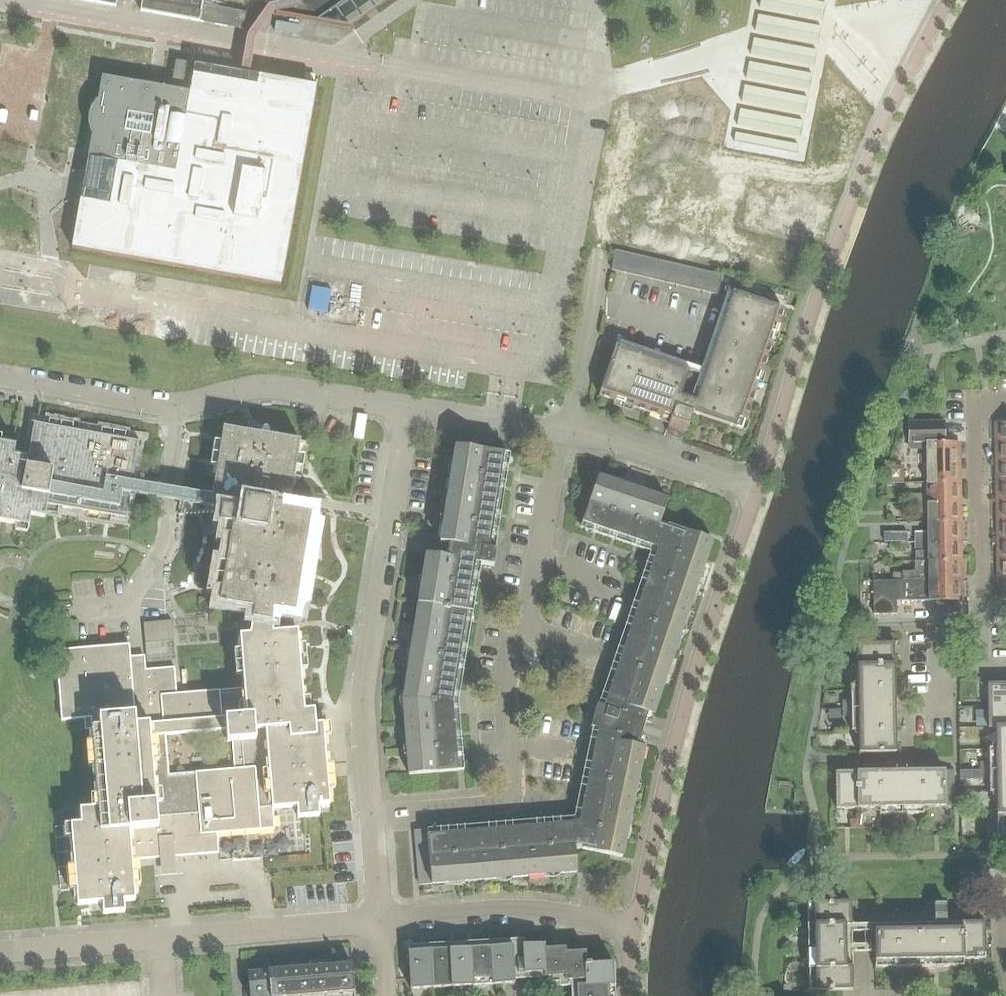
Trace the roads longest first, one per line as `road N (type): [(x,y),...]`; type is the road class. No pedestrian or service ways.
road 1 (residential): [(756,492),(849,209),(948,0)]
road 2 (residential): [(371,814),(511,797),(507,682),(530,610),(561,432)]
road 3 (residential): [(634,924),(686,702),(756,492)]
road 4 (unclassified): [(0,379),(159,405),(263,387),(408,407)]
road 5 (residential): [(371,814),(360,691),(408,407)]
road 6 (unclassified): [(0,951),(381,921)]
road 7 (residential): [(983,664),(983,552),(974,508),(979,398)]
road 8 (residential): [(381,921),(515,908),(634,924)]
road 9 (unclassified): [(569,433),(756,492)]
road 10 (residential): [(569,433),(601,256)]
road 11 (unclassified): [(408,407),(561,432)]

